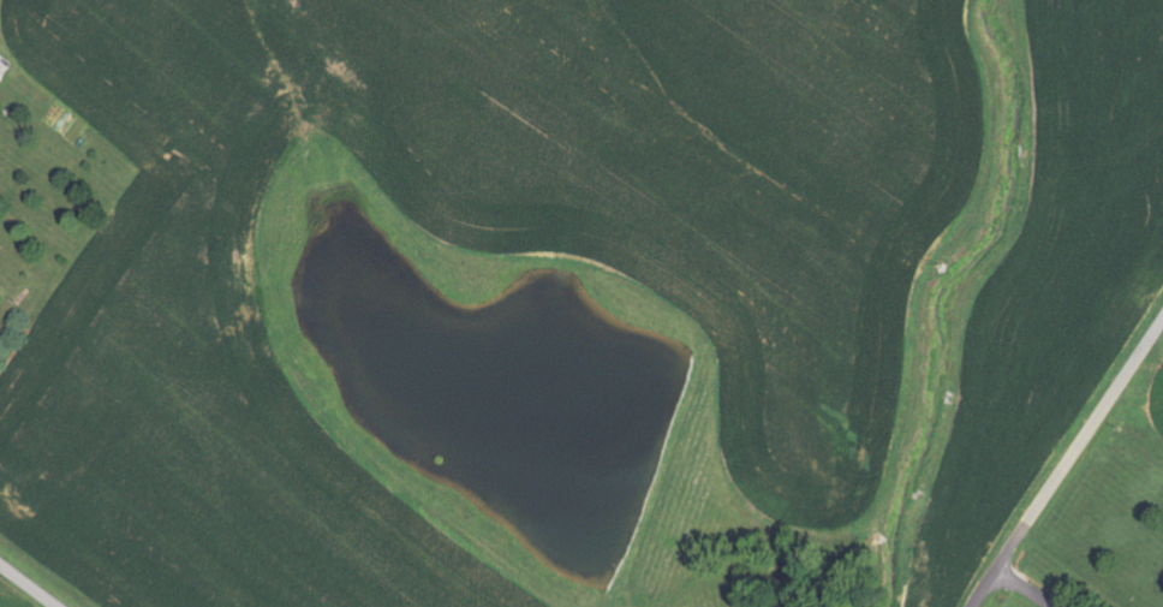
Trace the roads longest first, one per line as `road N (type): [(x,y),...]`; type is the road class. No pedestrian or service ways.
road 1 (residential): [(995,566),(1162,315)]

